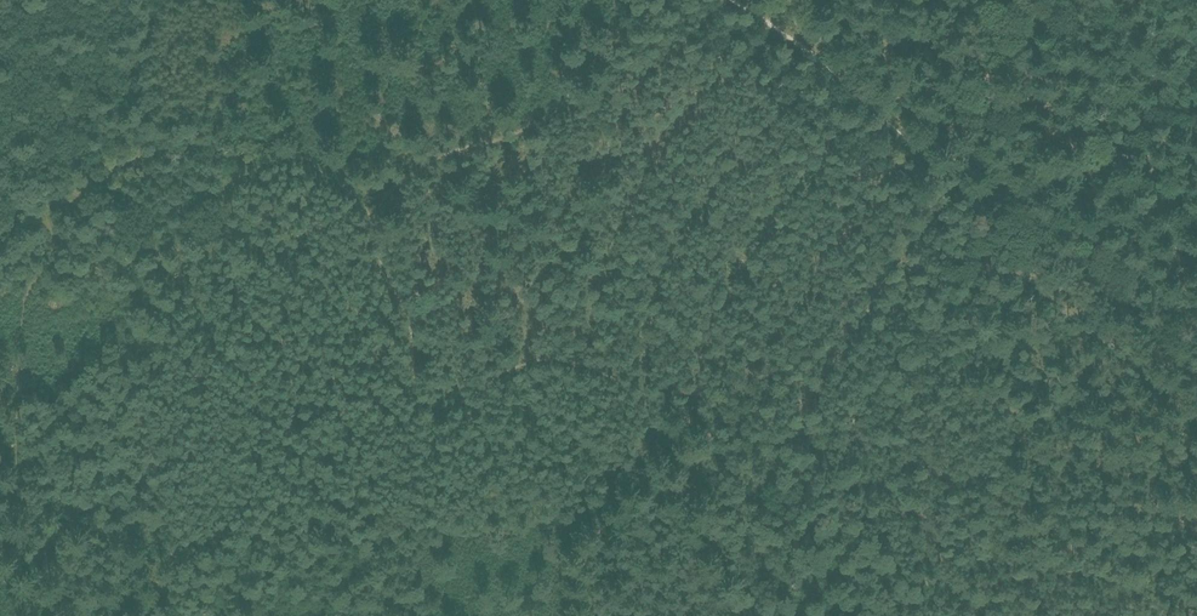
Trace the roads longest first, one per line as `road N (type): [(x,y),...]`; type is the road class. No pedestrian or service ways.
road 1 (track): [(734,0),(1113,313),(1196,392)]

